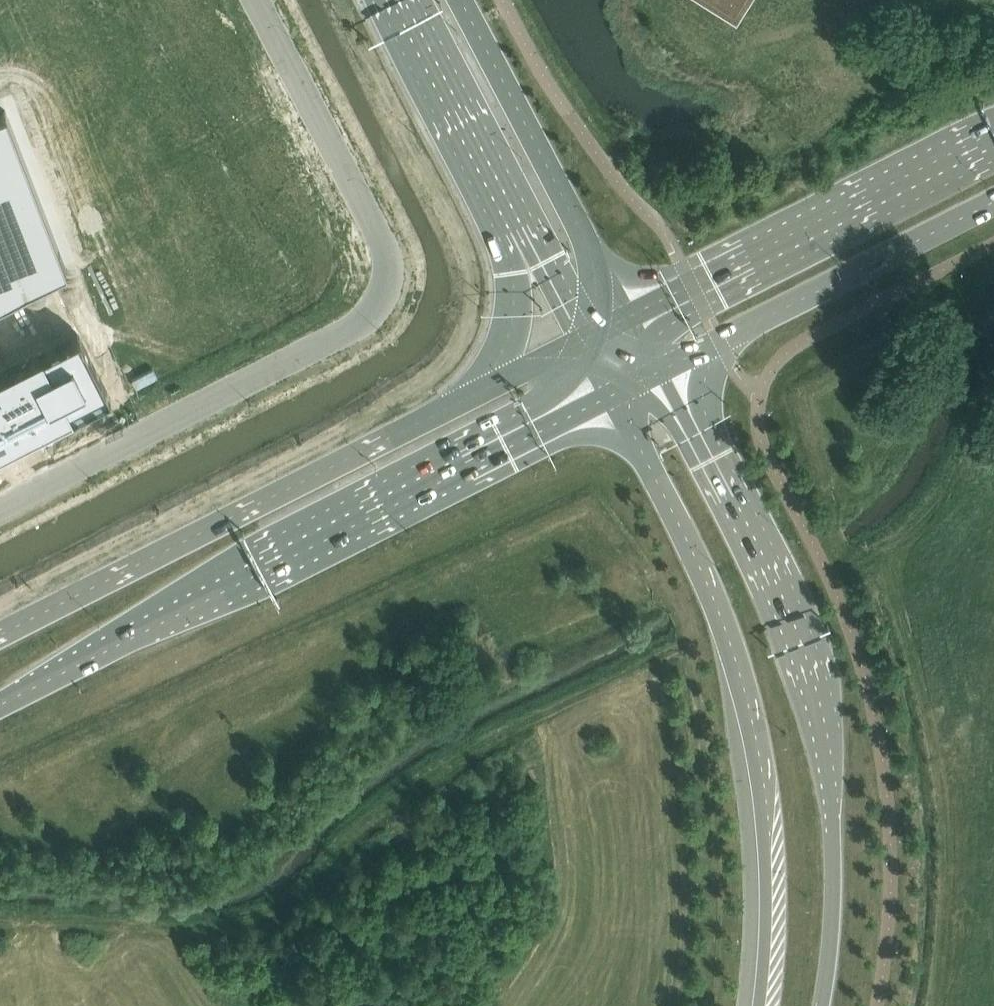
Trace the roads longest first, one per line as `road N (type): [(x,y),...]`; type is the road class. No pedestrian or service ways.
road 1 (unclassified): [(0,508),(348,332),(384,292),(382,241),(256,0)]
road 2 (primary): [(0,703),(610,395)]
road 3 (primary): [(815,1005),(834,821),(815,703),(755,543),(659,371)]
road 4 (primary): [(610,395),(688,542),(746,696),(765,816),(760,1005)]
road 5 (trunk): [(401,431),(0,635)]
road 6 (primary): [(993,129),(625,316)]
road 7 (secondary): [(395,0),(577,340)]
road 8 (primary): [(659,371),(993,202)]
road 9 (secondary): [(625,316),(459,0)]
road 10 (primary): [(577,340),(401,431)]

